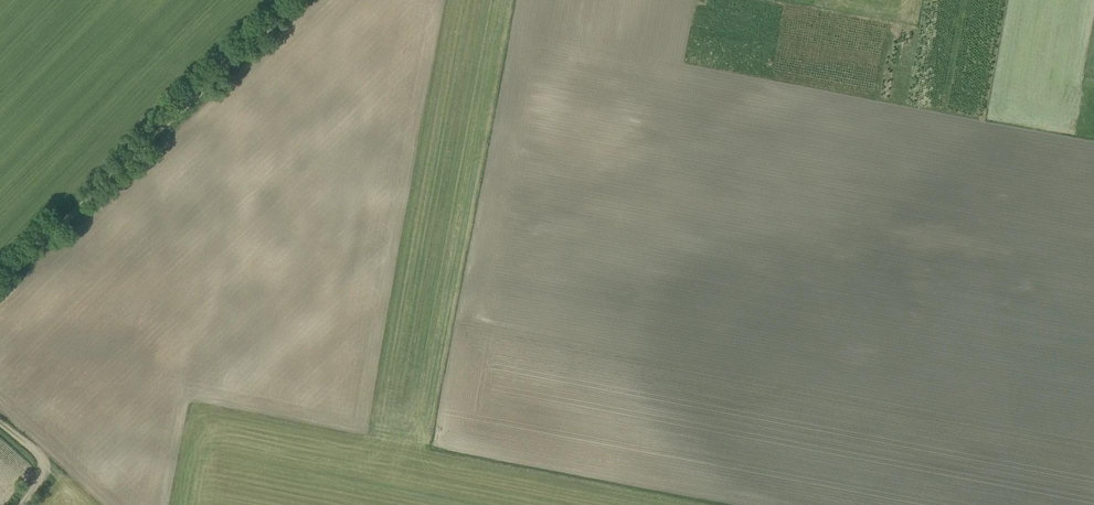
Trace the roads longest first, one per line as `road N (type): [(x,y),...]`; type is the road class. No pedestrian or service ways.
road 1 (track): [(0,285),(296,0)]

